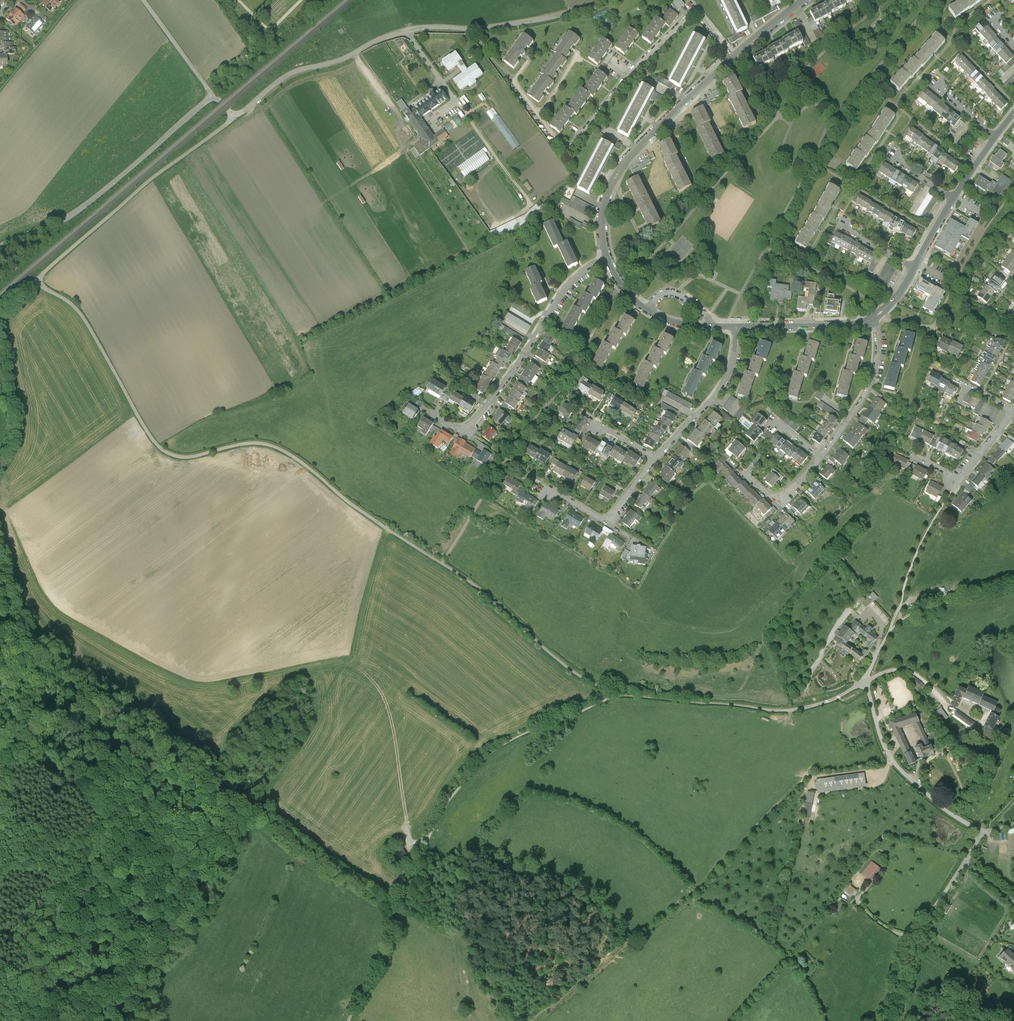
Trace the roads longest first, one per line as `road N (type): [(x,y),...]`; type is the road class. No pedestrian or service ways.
road 1 (track): [(38,278),(79,311),(149,433),(170,455),(250,442),(295,458),(468,580),(572,671),(615,695)]
road 2 (unclassified): [(600,0),(521,22),(406,30),(294,72),(235,116)]
road 3 (track): [(397,902),(445,805),(483,759),(615,695)]
road 4 (residential): [(733,55),(694,4),(572,143),(562,143),(540,115)]
road 5 (unclassified): [(0,245),(82,206),(207,99),(235,116)]
road 6 (track): [(133,1020),(140,964),(223,829),(224,779)]
road 7 (residential): [(607,258),(562,292),(469,428),(430,413)]
road 8 (track): [(615,695),(786,710),(867,681)]
road 9 (track): [(235,116),(38,278)]
road 10 (residential): [(607,258),(603,218),(615,178),(733,55)]
road 11 (track): [(224,779),(79,699),(14,692)]
road 12 (unclassified): [(867,681),(894,763),(983,833)]
road 13 (unclassified): [(966,860),(902,967),(882,1020)]
road 14 (residential): [(737,326),(722,384),(656,458)]
road 15 (residential): [(872,319),(872,379),(821,456)]
road 16 (residential): [(656,458),(607,523),(550,491)]
road 17 (residential): [(1013,411),(953,481),(916,457)]
road 18 (residential): [(872,319),(737,326)]
road 19 (track): [(348,1020),(388,949),(397,902)]
road 20 (track): [(455,100),(529,201)]
road 21 (track): [(0,576),(23,664),(14,692)]

